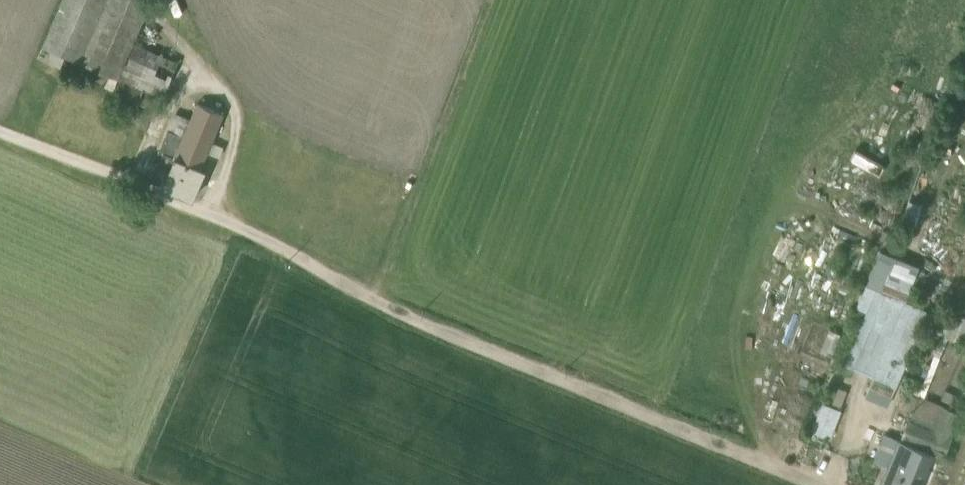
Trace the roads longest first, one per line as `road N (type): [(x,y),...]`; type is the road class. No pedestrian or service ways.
road 1 (track): [(0,129),(257,232),(433,325),(821,484)]
road 2 (track): [(375,298),(486,0)]

